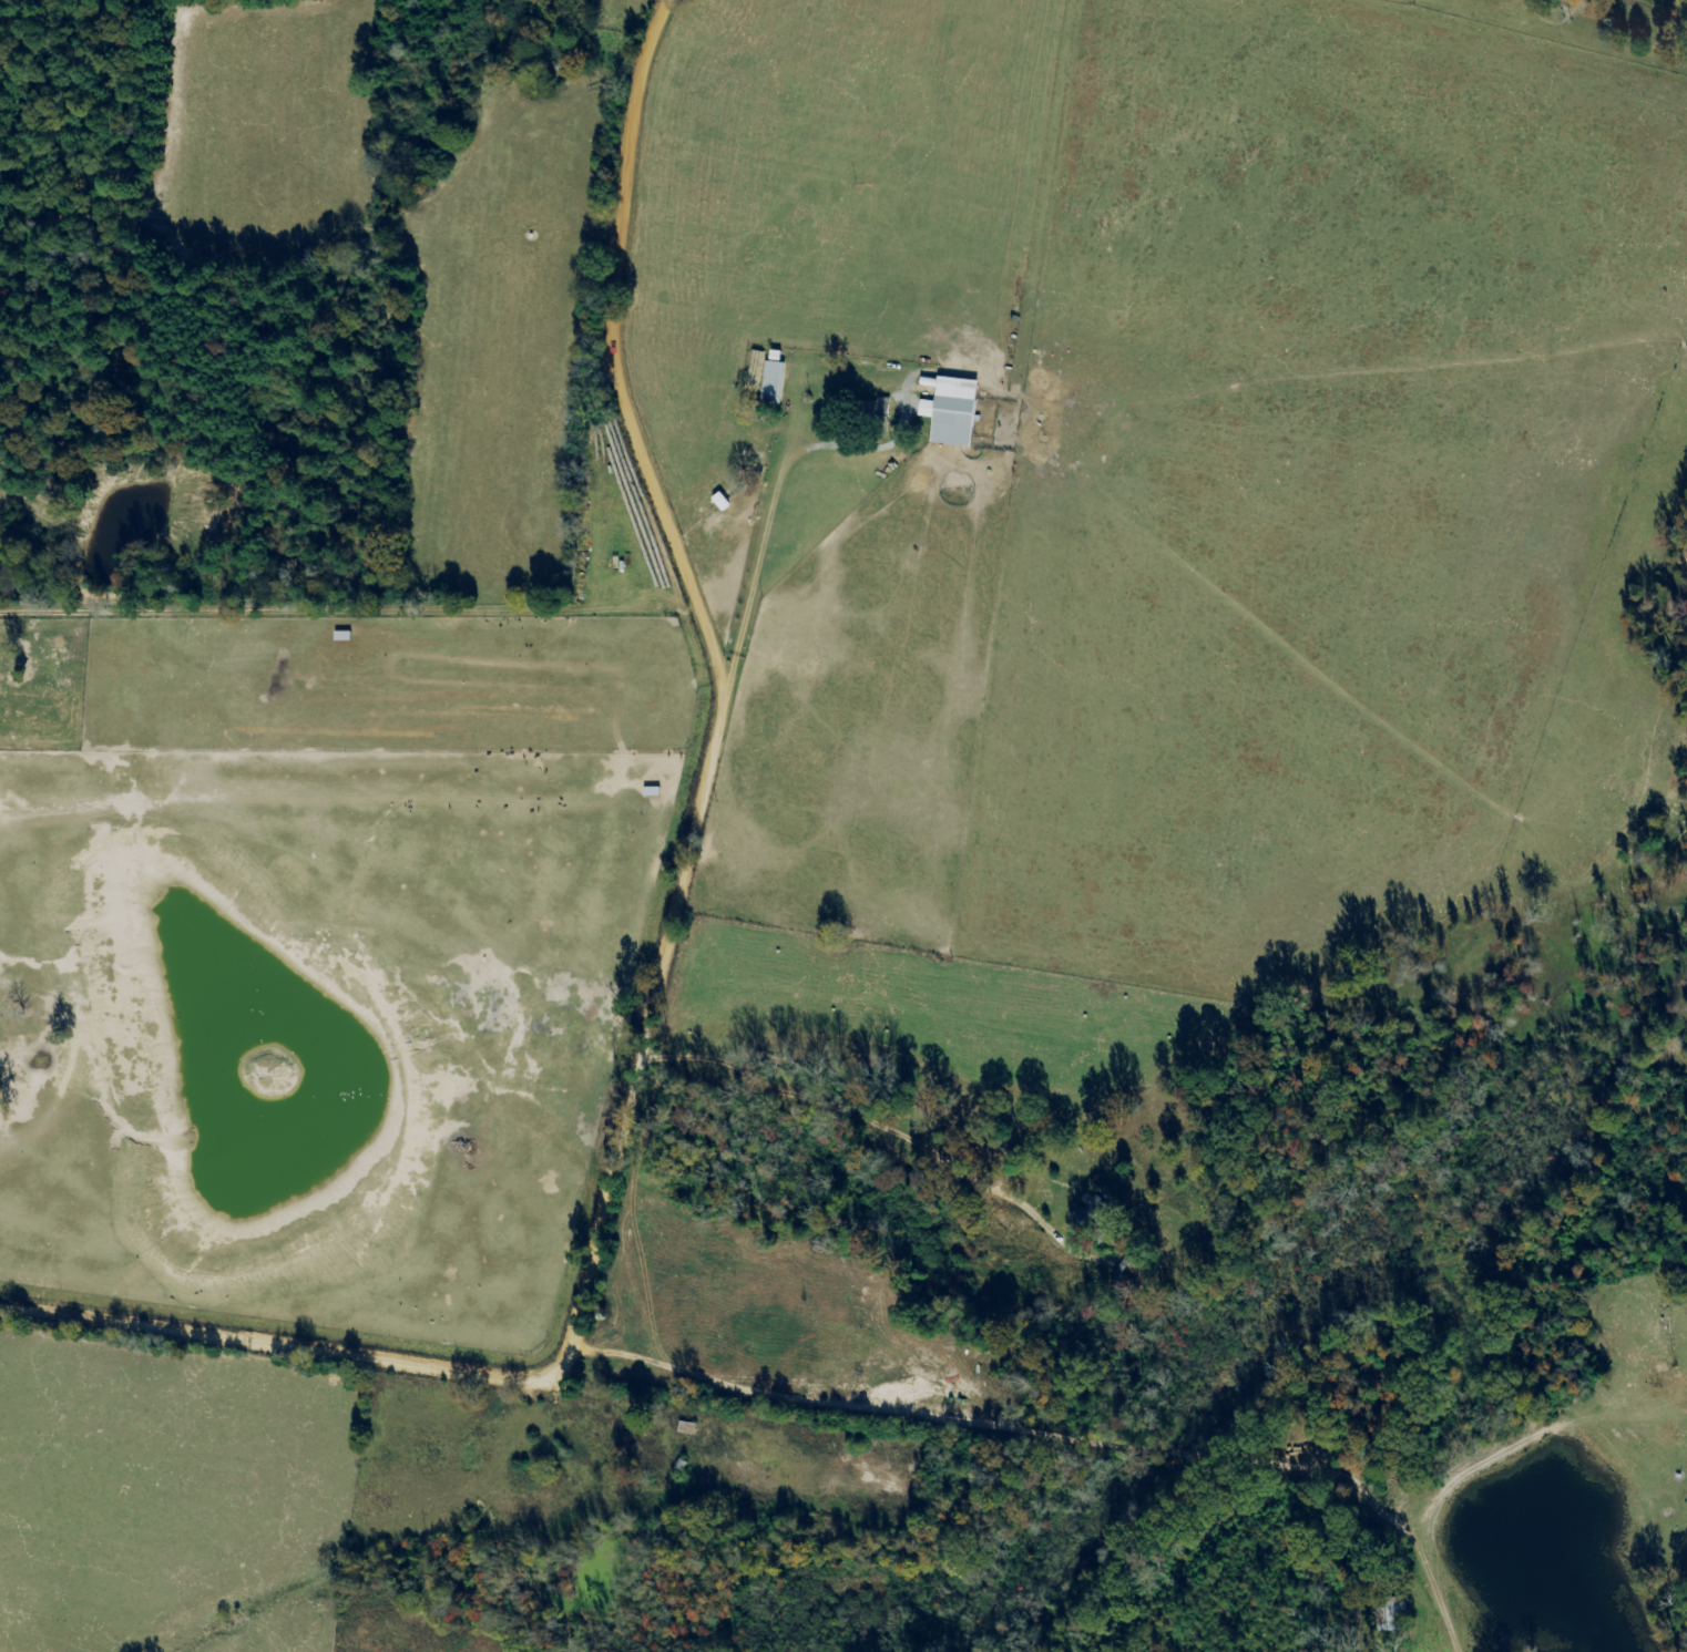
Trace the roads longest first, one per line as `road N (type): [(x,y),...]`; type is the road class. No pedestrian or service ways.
road 1 (residential): [(0,1312),(450,1375),(559,1381),(714,745),(718,685),(615,391),(607,321),(630,112),(666,0)]
road 2 (residential): [(673,547),(747,497),(812,432),(904,420)]
road 3 (residential): [(559,1381),(661,1347),(775,1366)]

